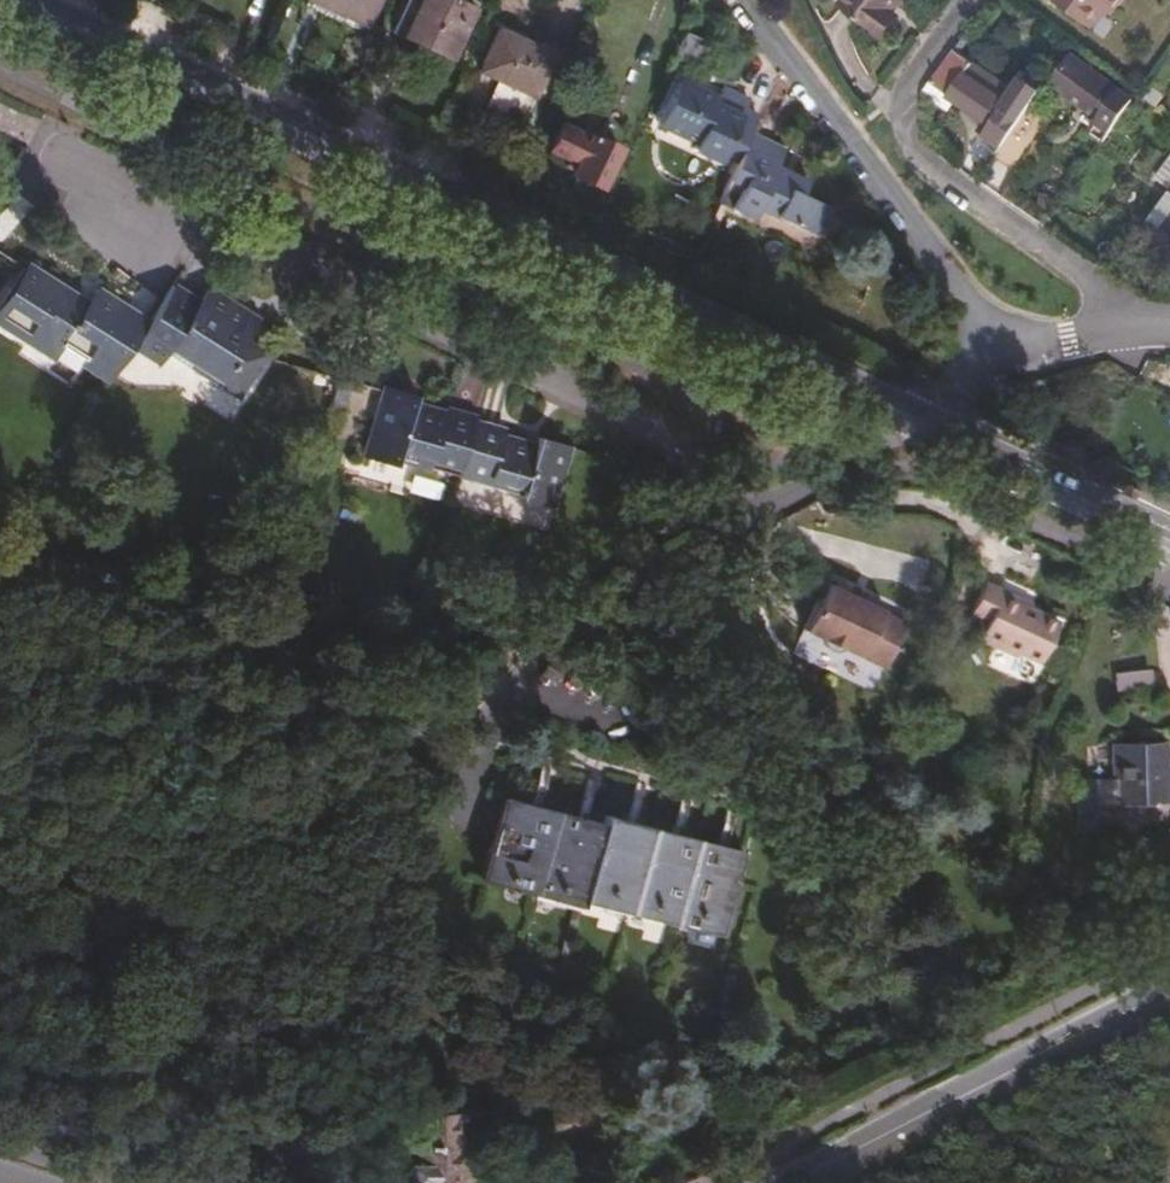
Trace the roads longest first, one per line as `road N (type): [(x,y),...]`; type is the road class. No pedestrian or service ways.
road 1 (secondary): [(10,0),(907,417)]
road 2 (residential): [(972,0),(909,85),(905,128),(922,155),(1093,286),(1114,330)]
road 3 (residential): [(1013,350),(743,0)]
road 4 (trunk): [(1169,990),(790,1182)]
road 5 (residential): [(543,627),(627,603),(907,417)]
road 6 (secondary): [(907,417),(1169,542)]
road 7 (unclassified): [(907,417),(1013,350)]

